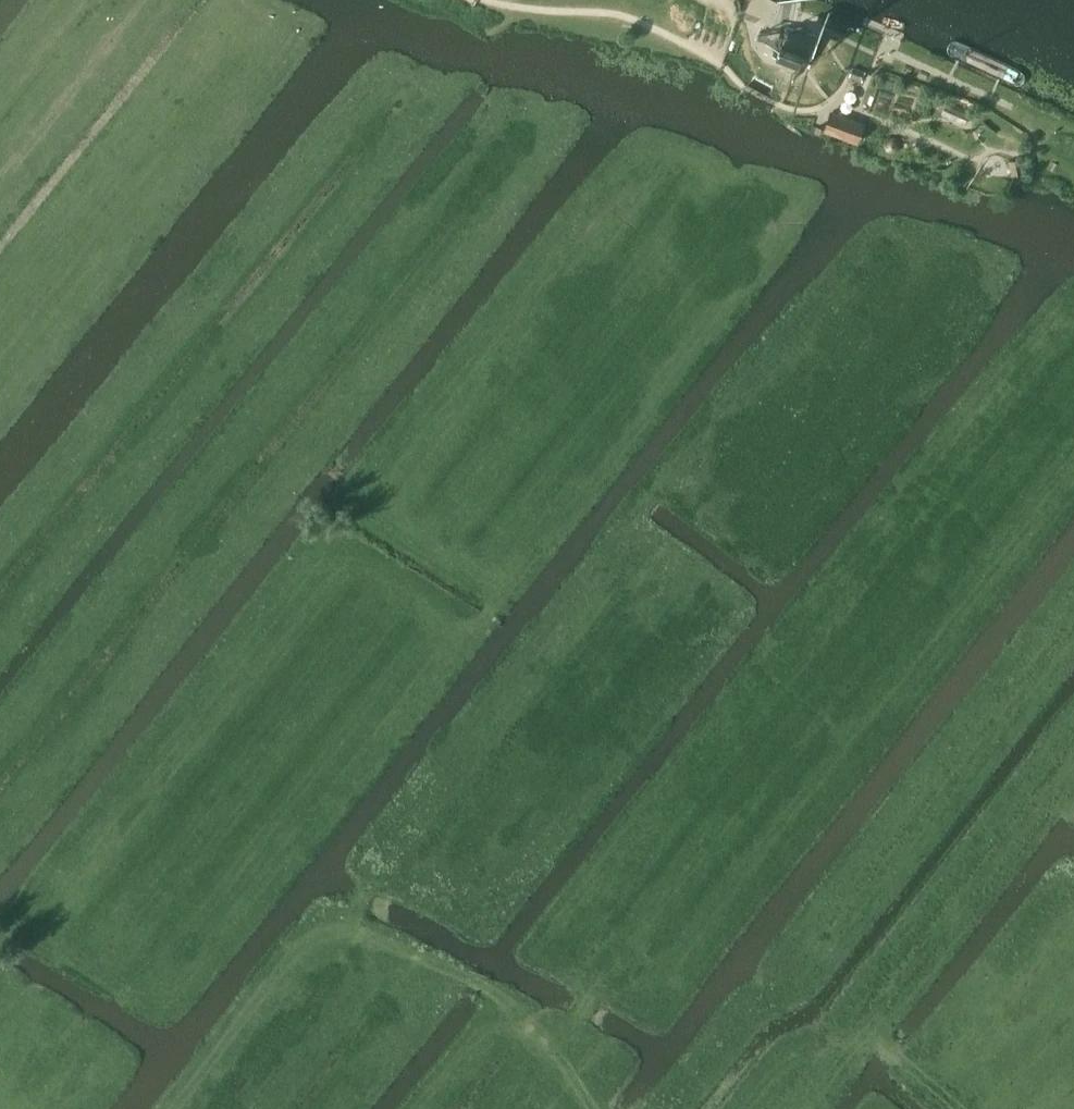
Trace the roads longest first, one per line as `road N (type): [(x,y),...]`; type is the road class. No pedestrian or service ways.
road 1 (track): [(589,1108),(554,1076),(499,995),(366,932),(225,1108)]
road 2 (track): [(963,1108),(869,1037),(777,1108)]

